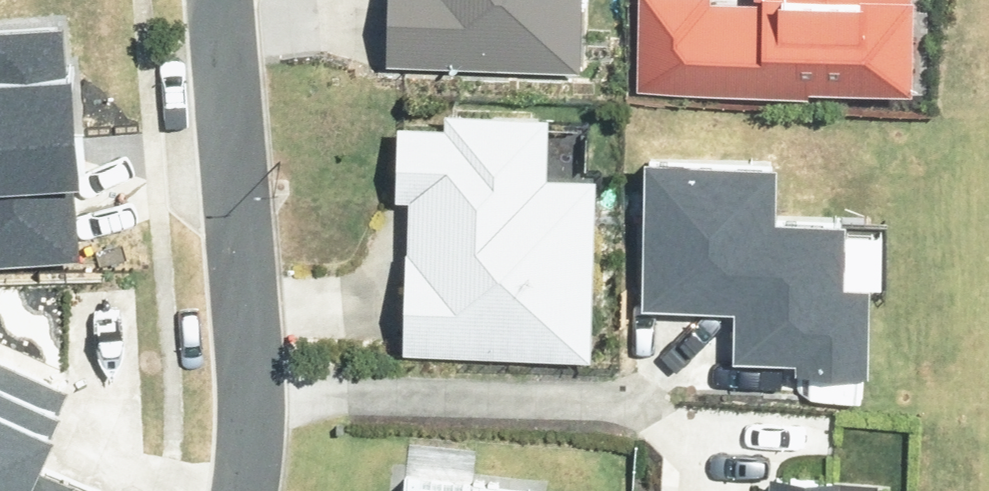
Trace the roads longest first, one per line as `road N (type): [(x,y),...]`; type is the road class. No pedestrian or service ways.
road 1 (residential): [(237,490),(248,433),(244,314),(219,0)]

